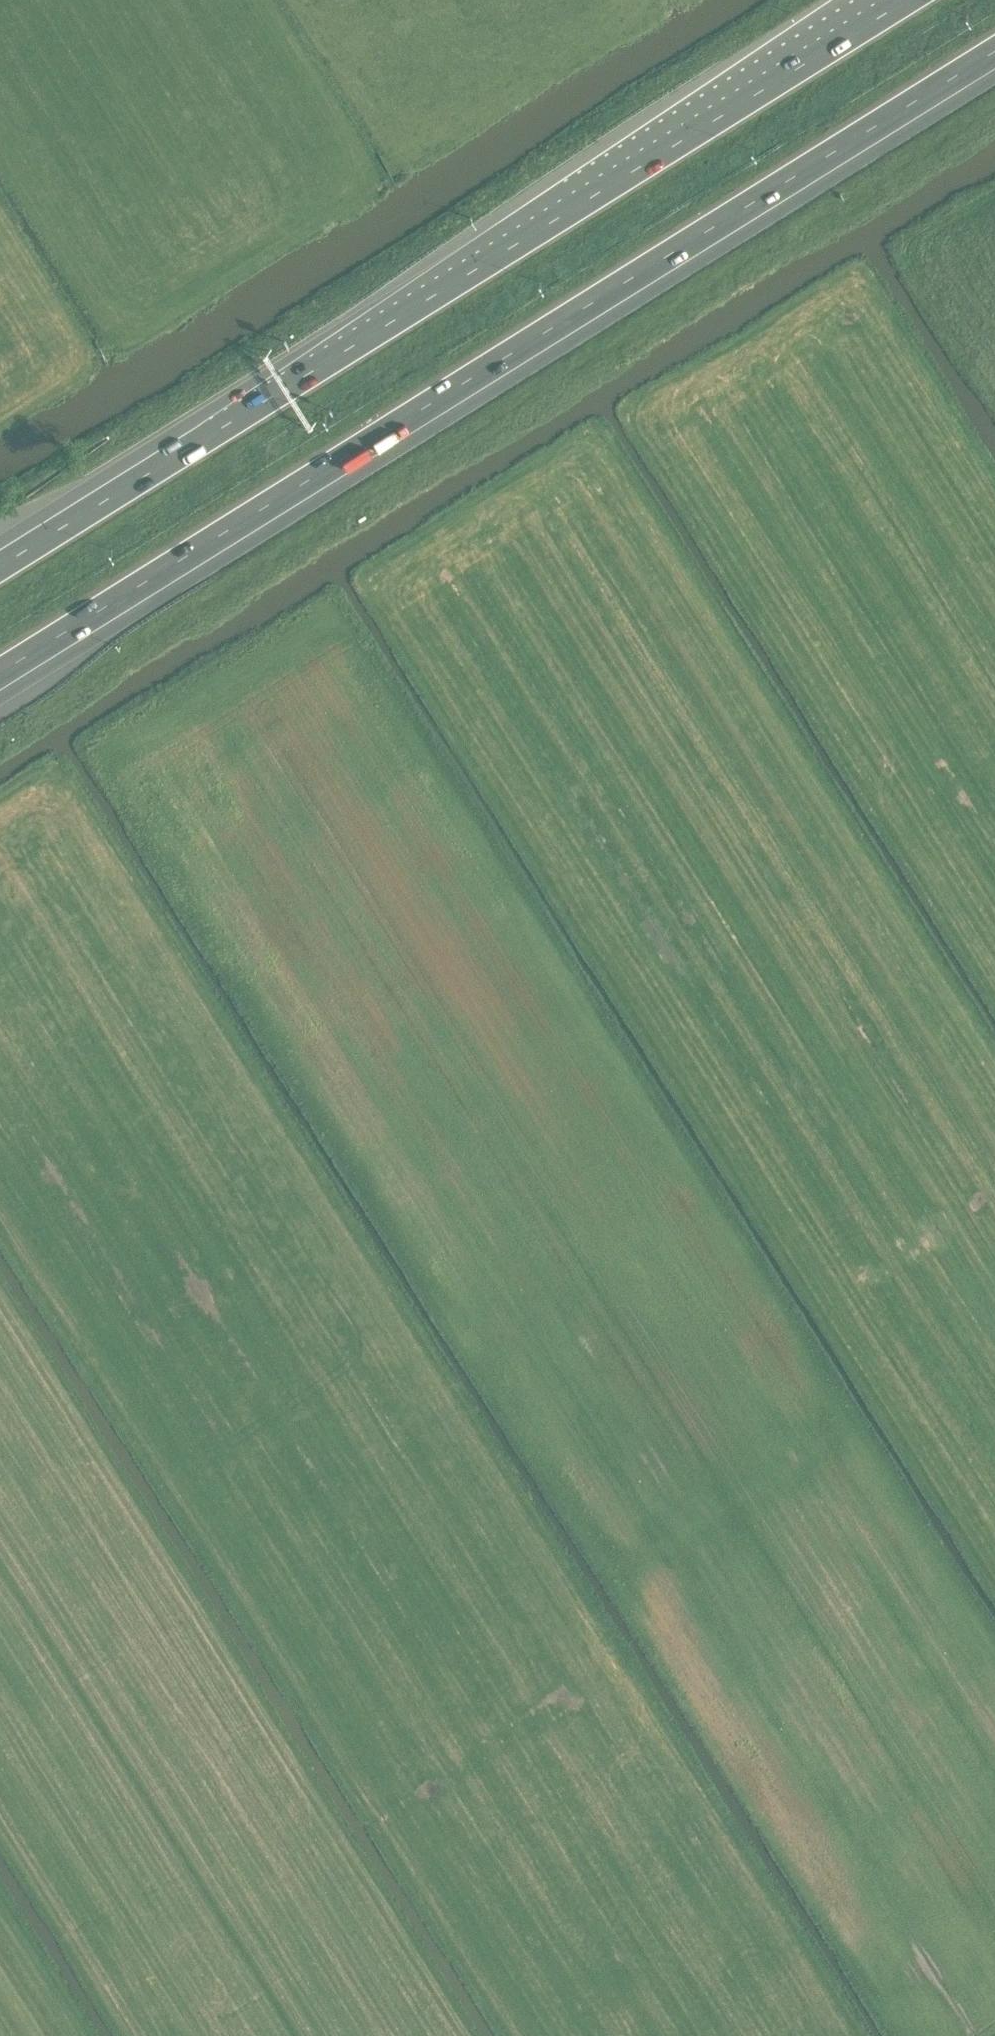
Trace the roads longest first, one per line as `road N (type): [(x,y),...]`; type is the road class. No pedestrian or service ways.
road 1 (motorway): [(0,682),(994,60)]
road 2 (motorway): [(904,0),(0,567)]

